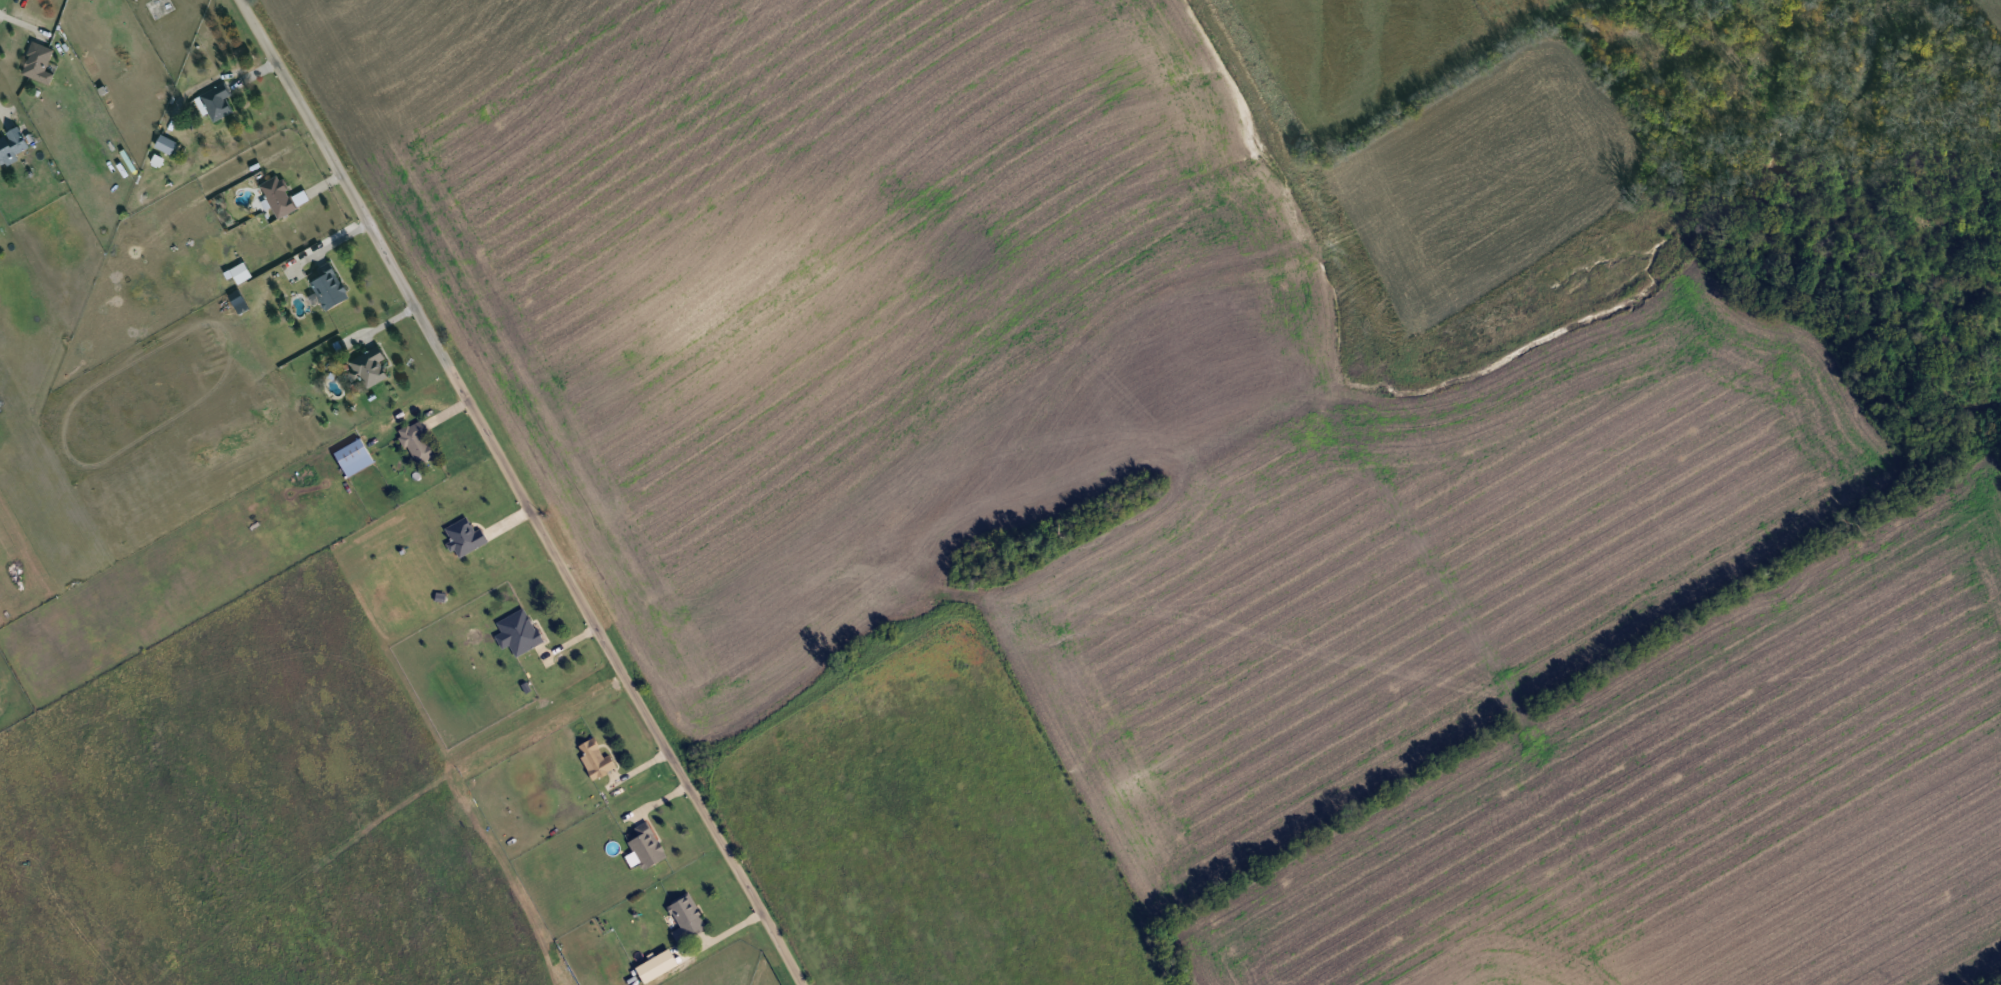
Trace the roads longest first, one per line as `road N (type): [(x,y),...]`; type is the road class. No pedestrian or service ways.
road 1 (residential): [(240,0),(802,984)]

